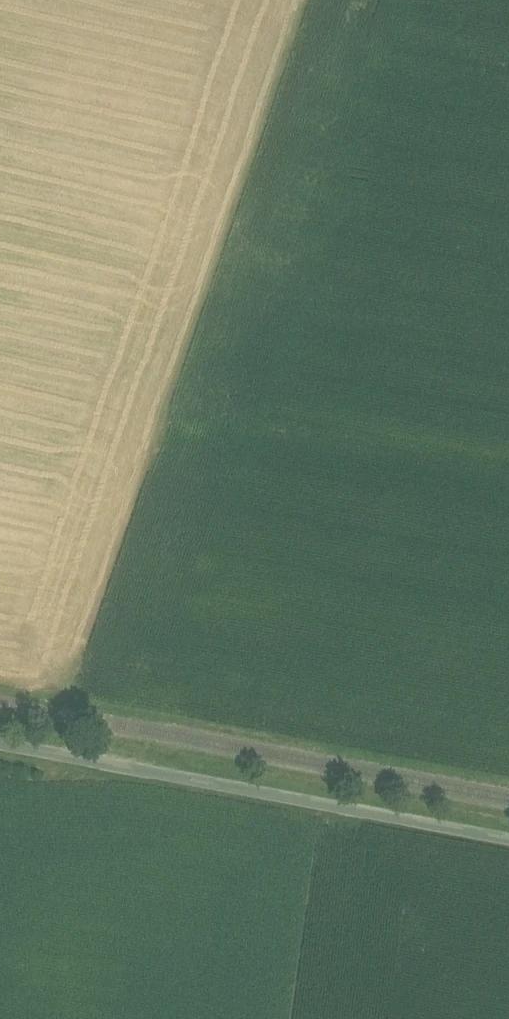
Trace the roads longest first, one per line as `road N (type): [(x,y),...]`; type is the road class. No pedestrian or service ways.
road 1 (unclassified): [(0,734),(508,828)]

